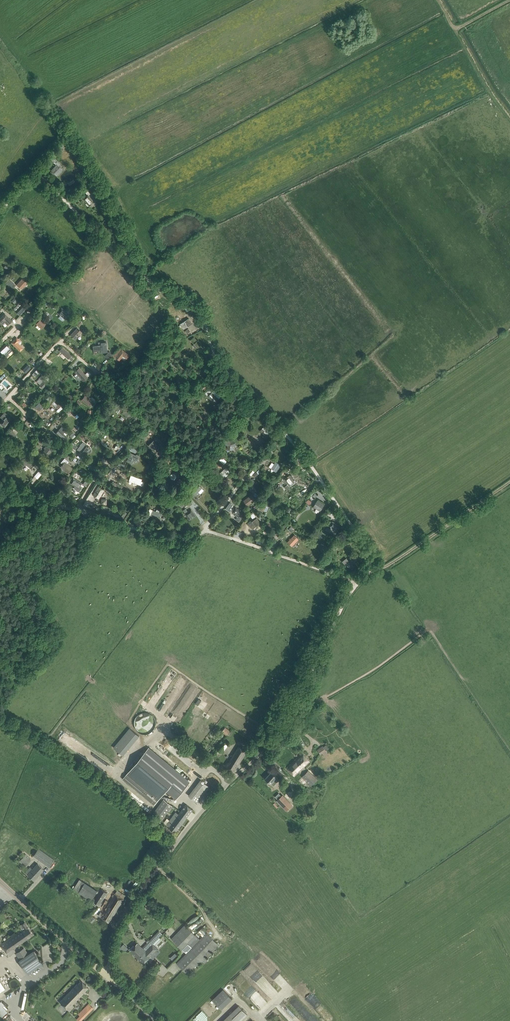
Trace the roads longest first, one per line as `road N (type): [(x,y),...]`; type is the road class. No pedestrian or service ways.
road 1 (track): [(0,211),(41,177),(143,277),(193,304),(222,367),(295,445),(352,526),(367,550),(368,573),(509,482)]
road 2 (unclassified): [(107,976),(121,920),(202,810),(279,735),(357,584)]
road 3 (unclassified): [(357,584),(215,533),(157,536),(0,486)]
road 4 (track): [(178,841),(0,717)]
road 5 (unclassified): [(107,976),(0,882)]
road 6 (track): [(8,397),(58,342),(96,373)]

